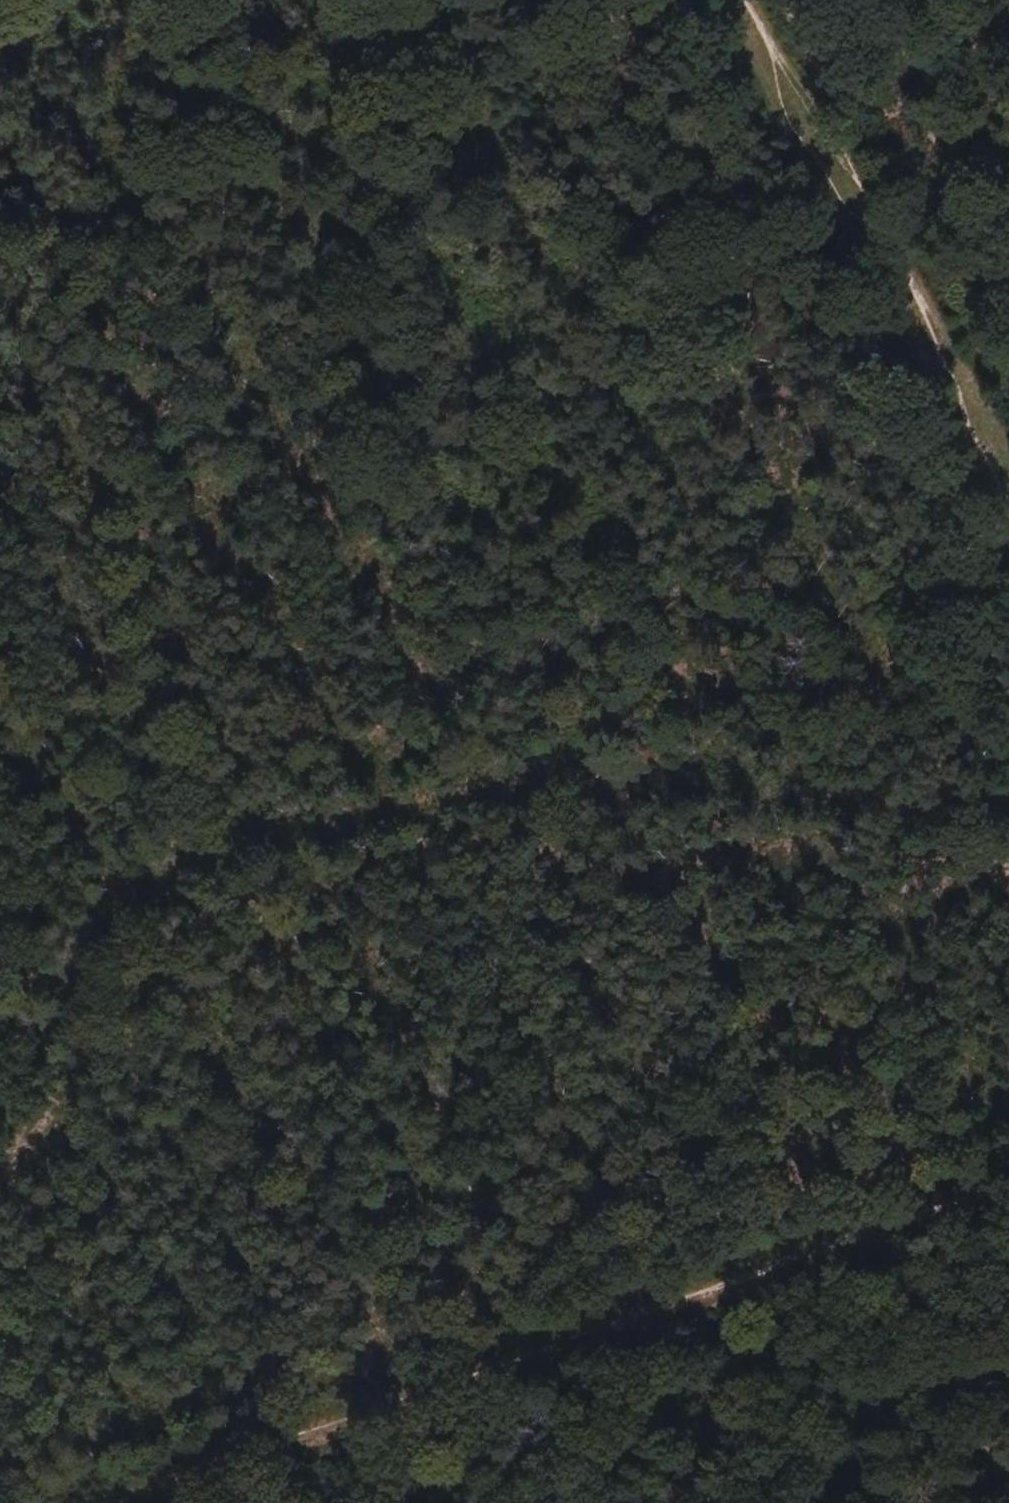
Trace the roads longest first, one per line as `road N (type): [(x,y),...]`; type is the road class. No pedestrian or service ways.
road 1 (track): [(116,1502),(1008,1187)]
road 2 (track): [(1008,444),(855,170),(748,0)]

